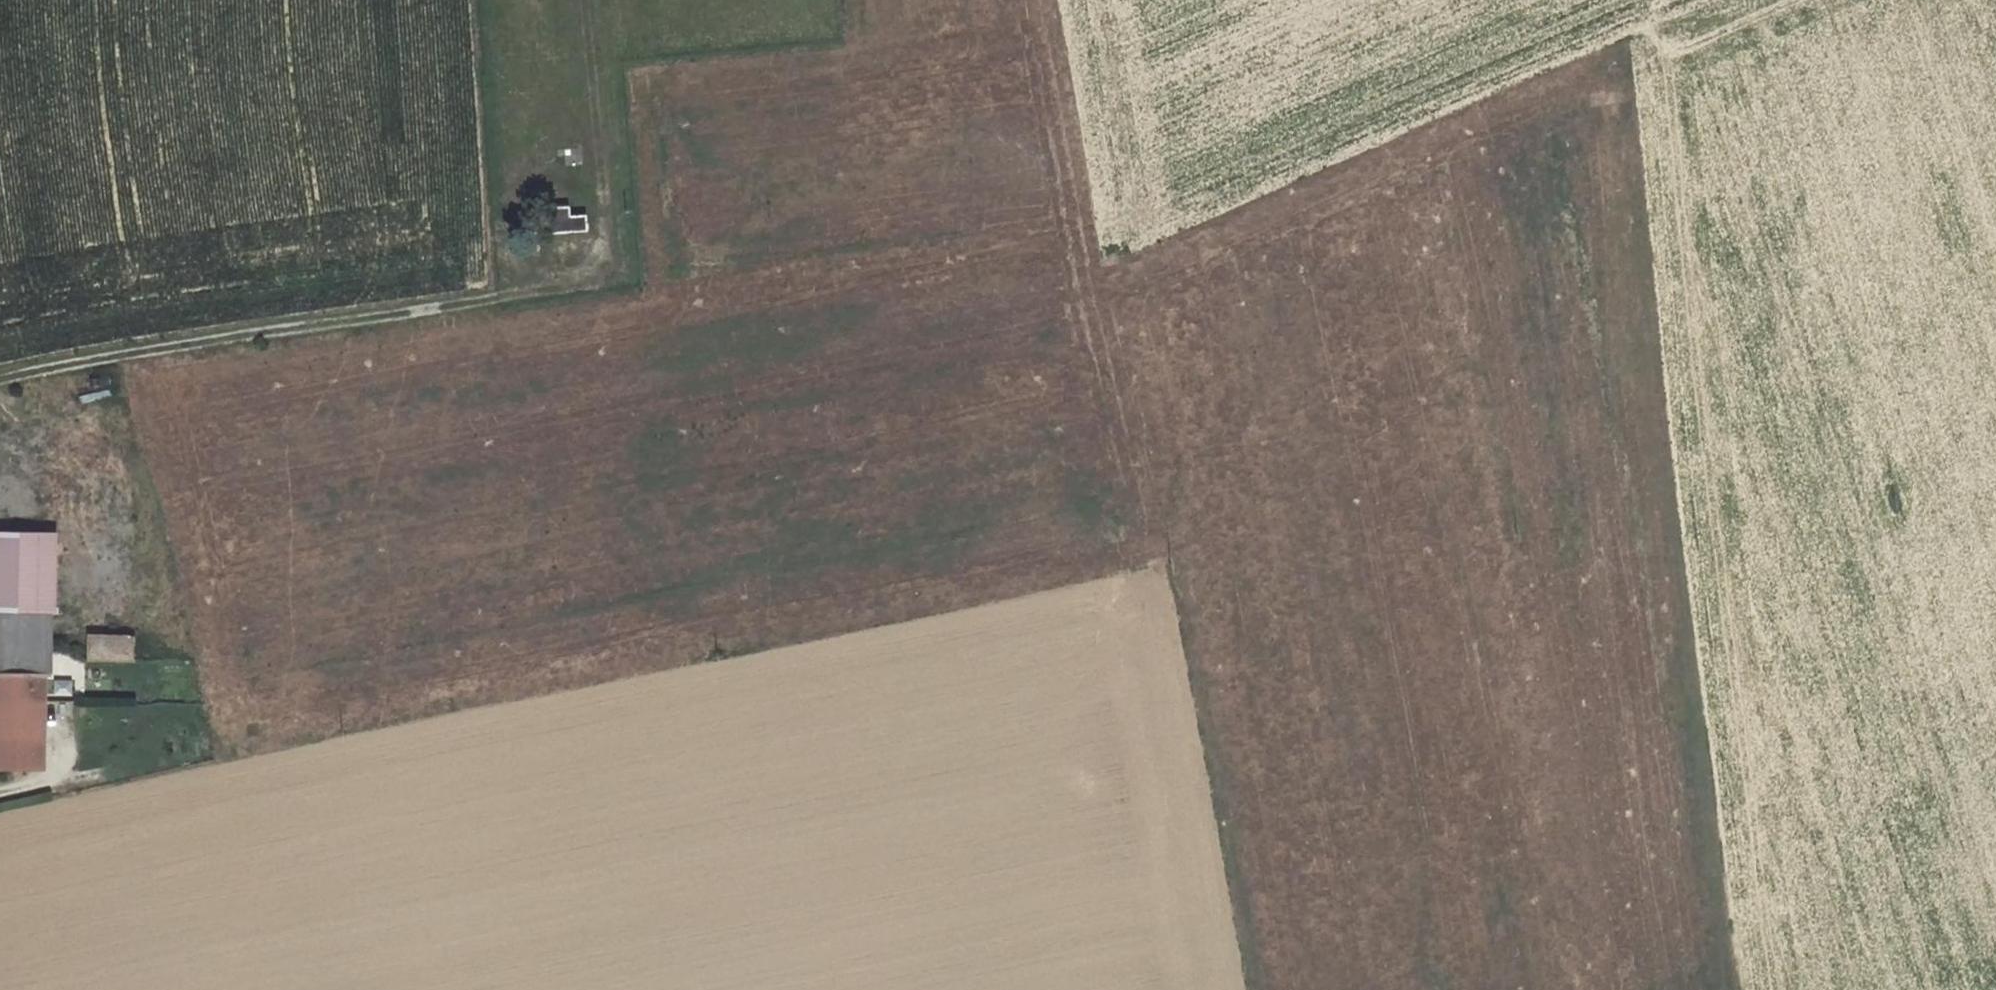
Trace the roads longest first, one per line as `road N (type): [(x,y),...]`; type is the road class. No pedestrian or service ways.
road 1 (track): [(0,380),(595,283),(609,258),(585,0)]

